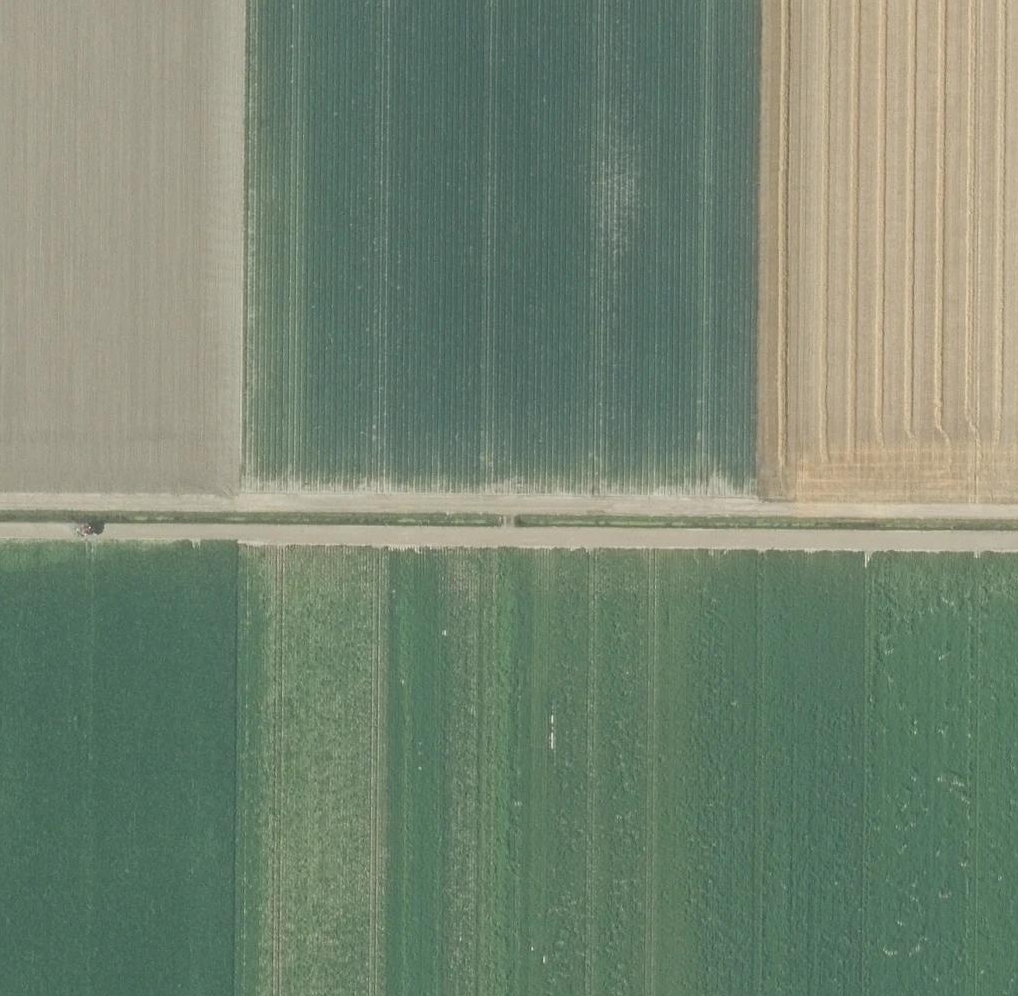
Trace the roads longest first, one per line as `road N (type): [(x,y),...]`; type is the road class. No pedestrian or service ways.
road 1 (track): [(0,533),(1017,541)]

